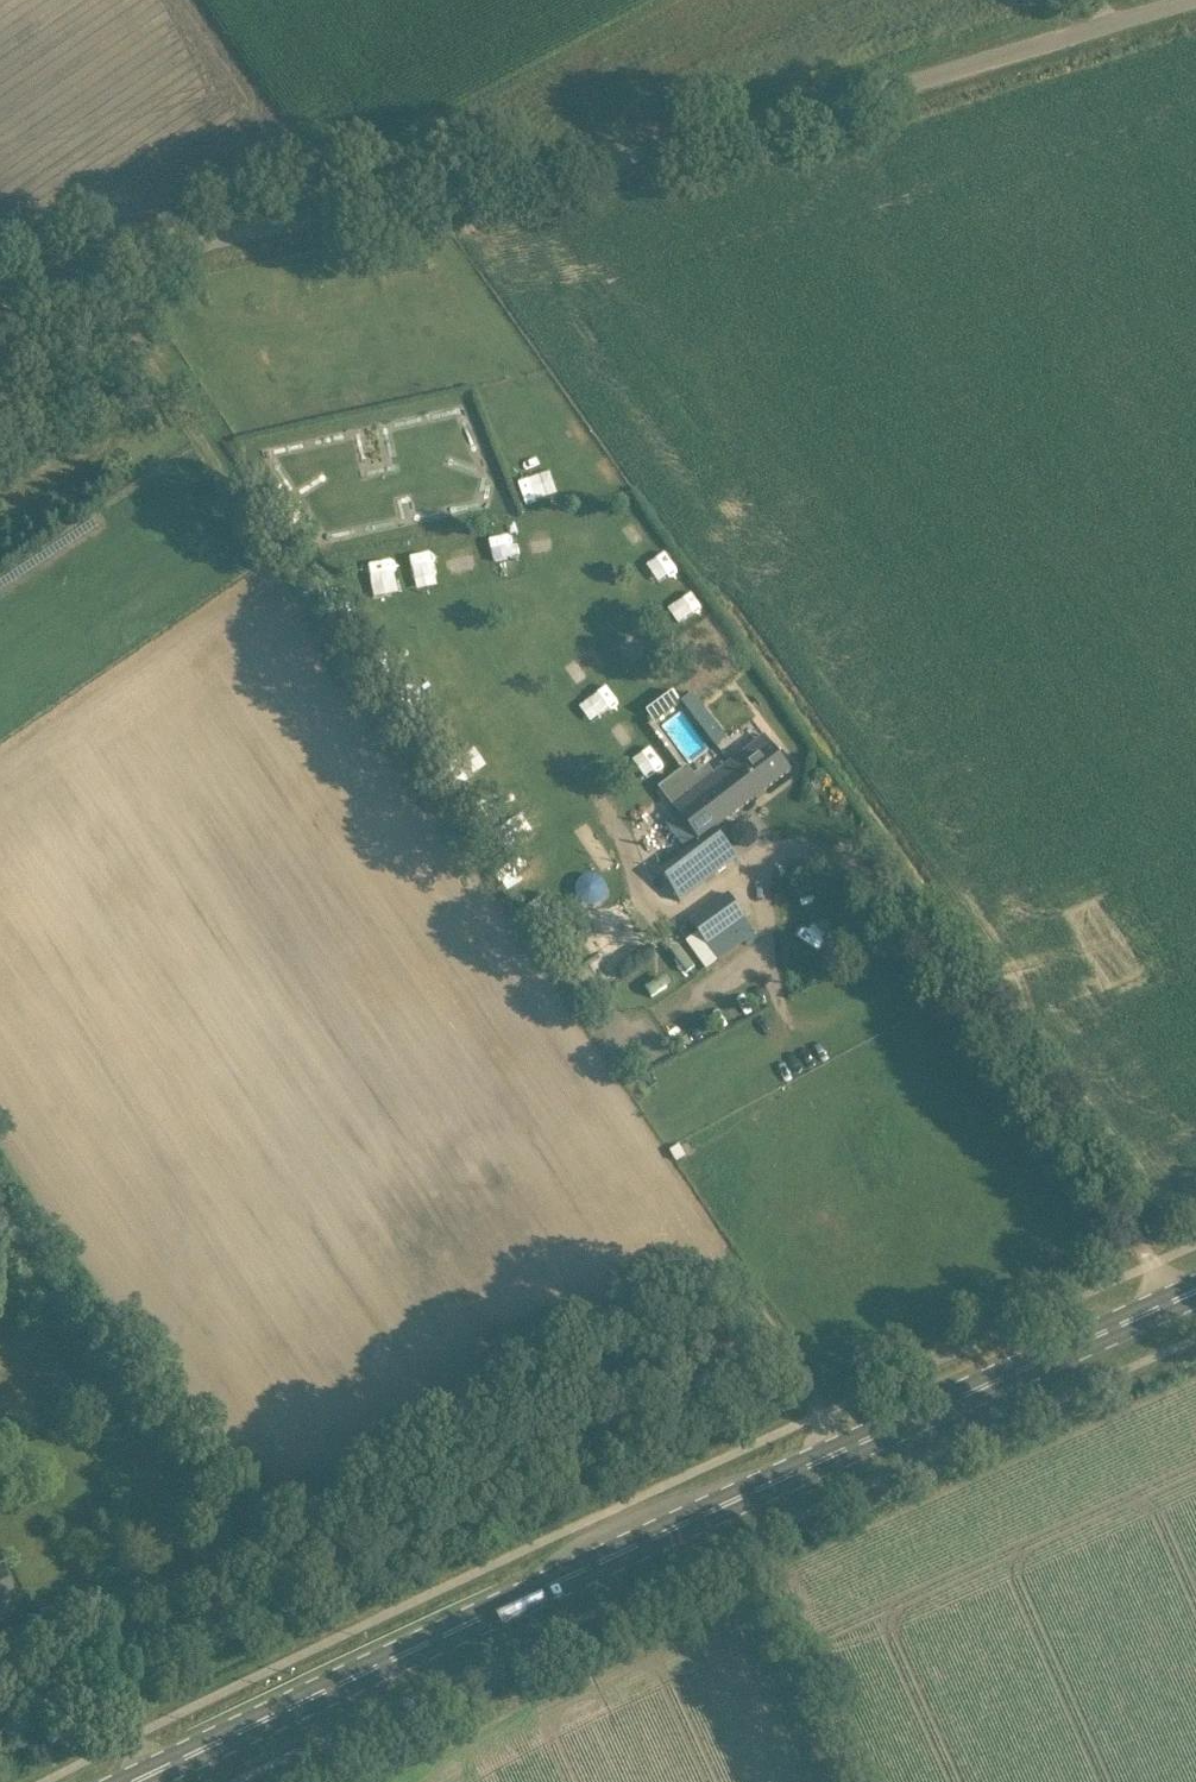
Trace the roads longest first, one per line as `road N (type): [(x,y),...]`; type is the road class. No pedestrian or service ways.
road 1 (unclassified): [(0,299),(205,240),(741,134),(1195,0)]
road 2 (primary): [(138,1781),(1195,1294)]
road 3 (track): [(599,798),(653,909),(673,917),(691,911),(725,883)]

